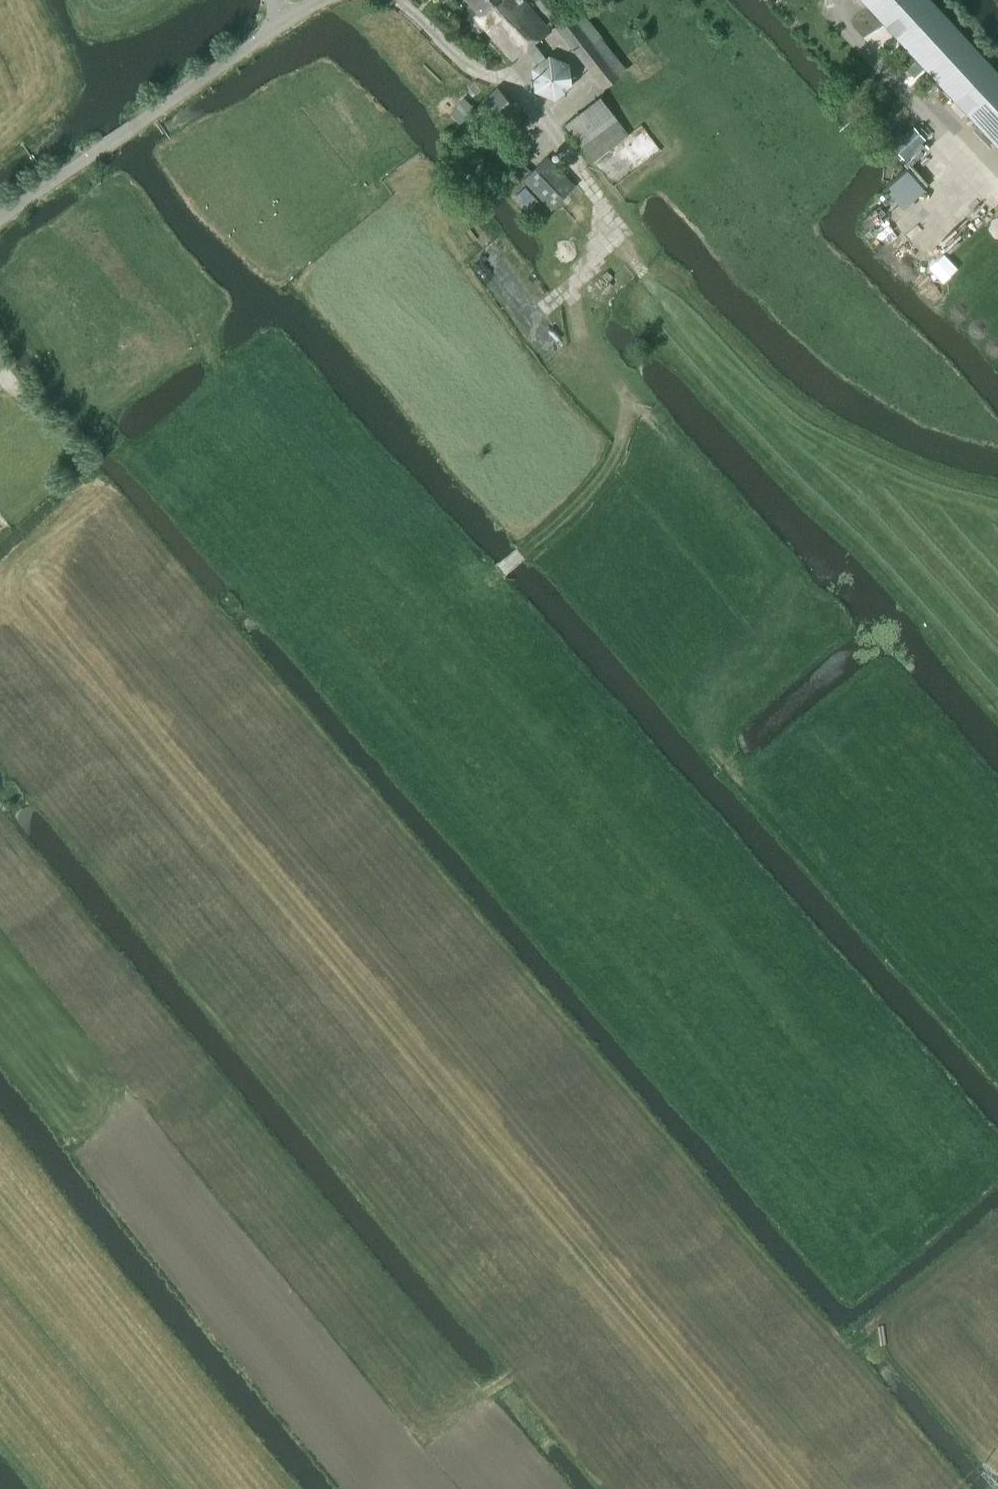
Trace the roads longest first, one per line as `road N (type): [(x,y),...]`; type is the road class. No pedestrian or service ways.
road 1 (unclassified): [(0,219),(286,20)]

